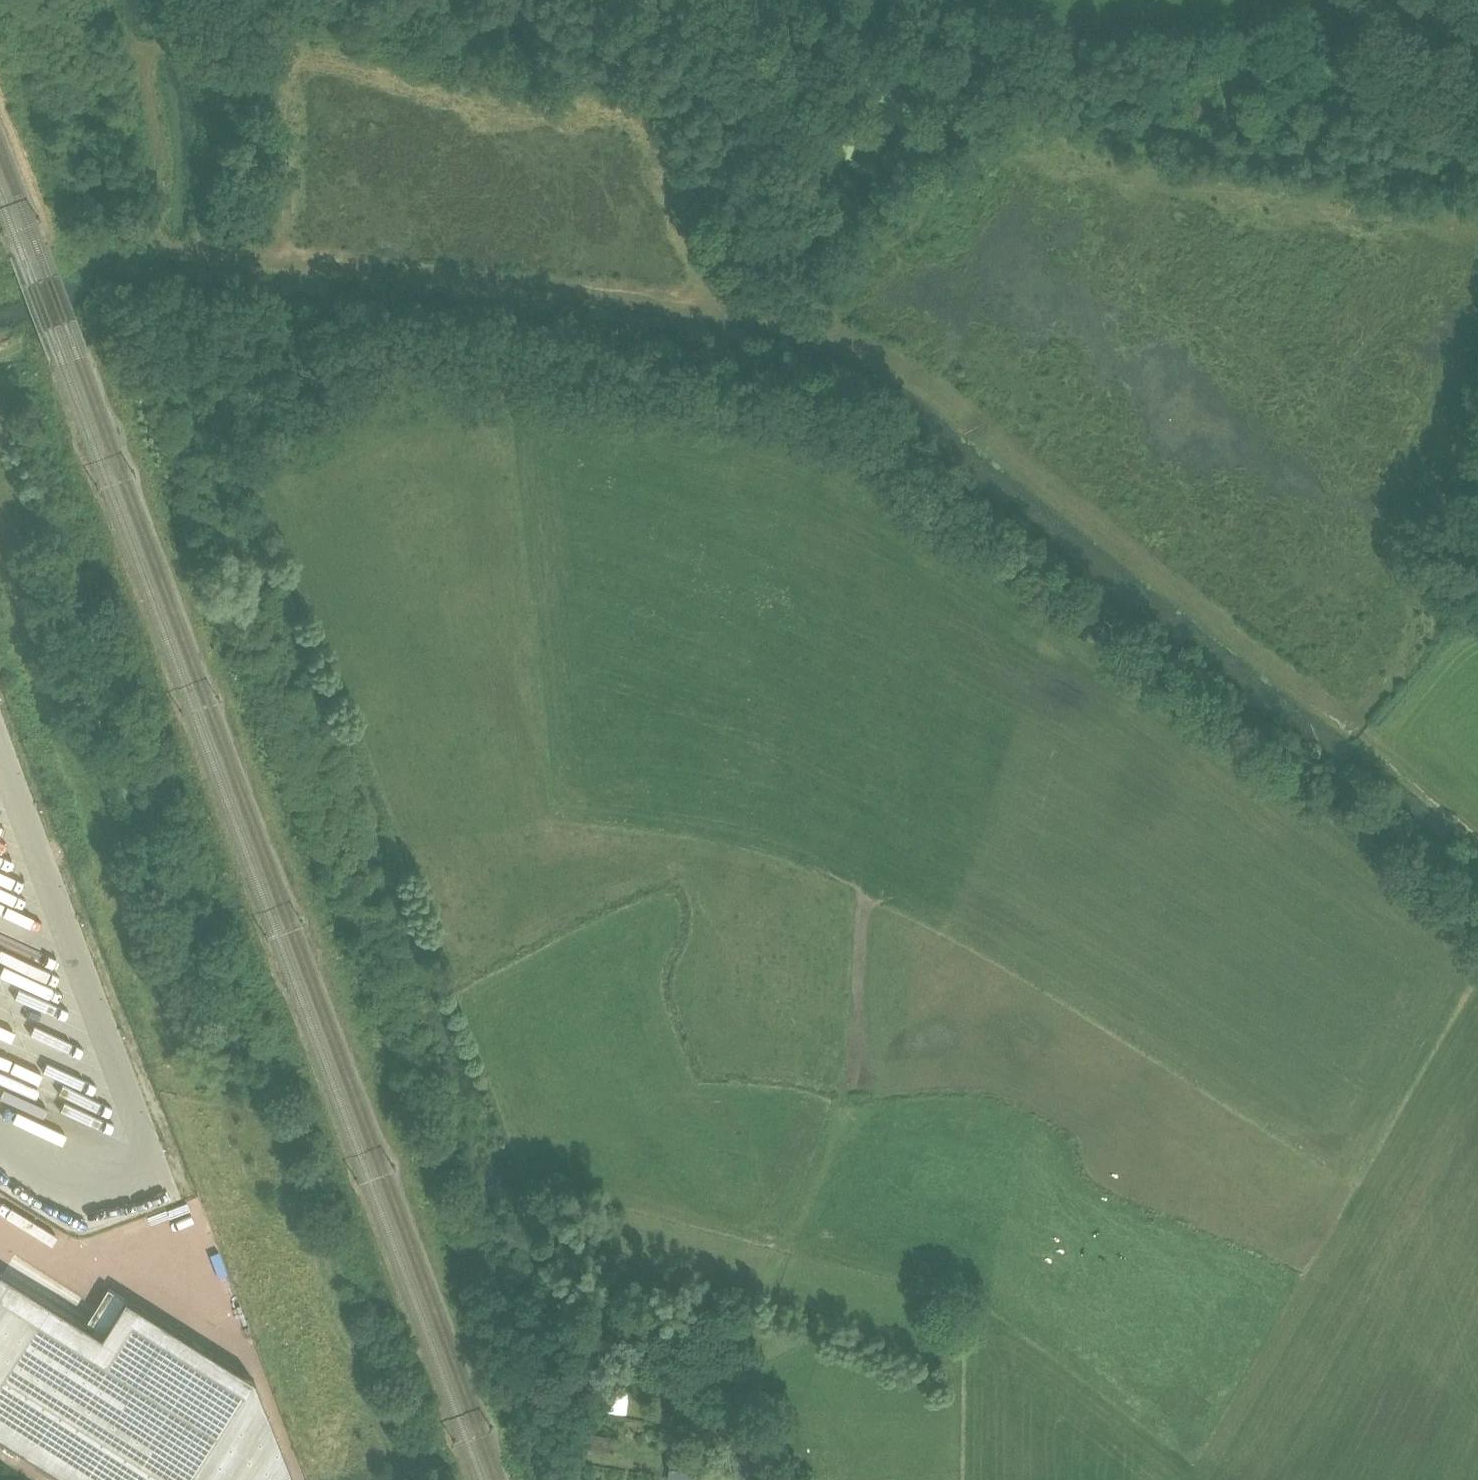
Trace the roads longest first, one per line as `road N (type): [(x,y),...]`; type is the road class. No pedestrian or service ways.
road 1 (track): [(1323,0),(1405,61),(1477,101)]

